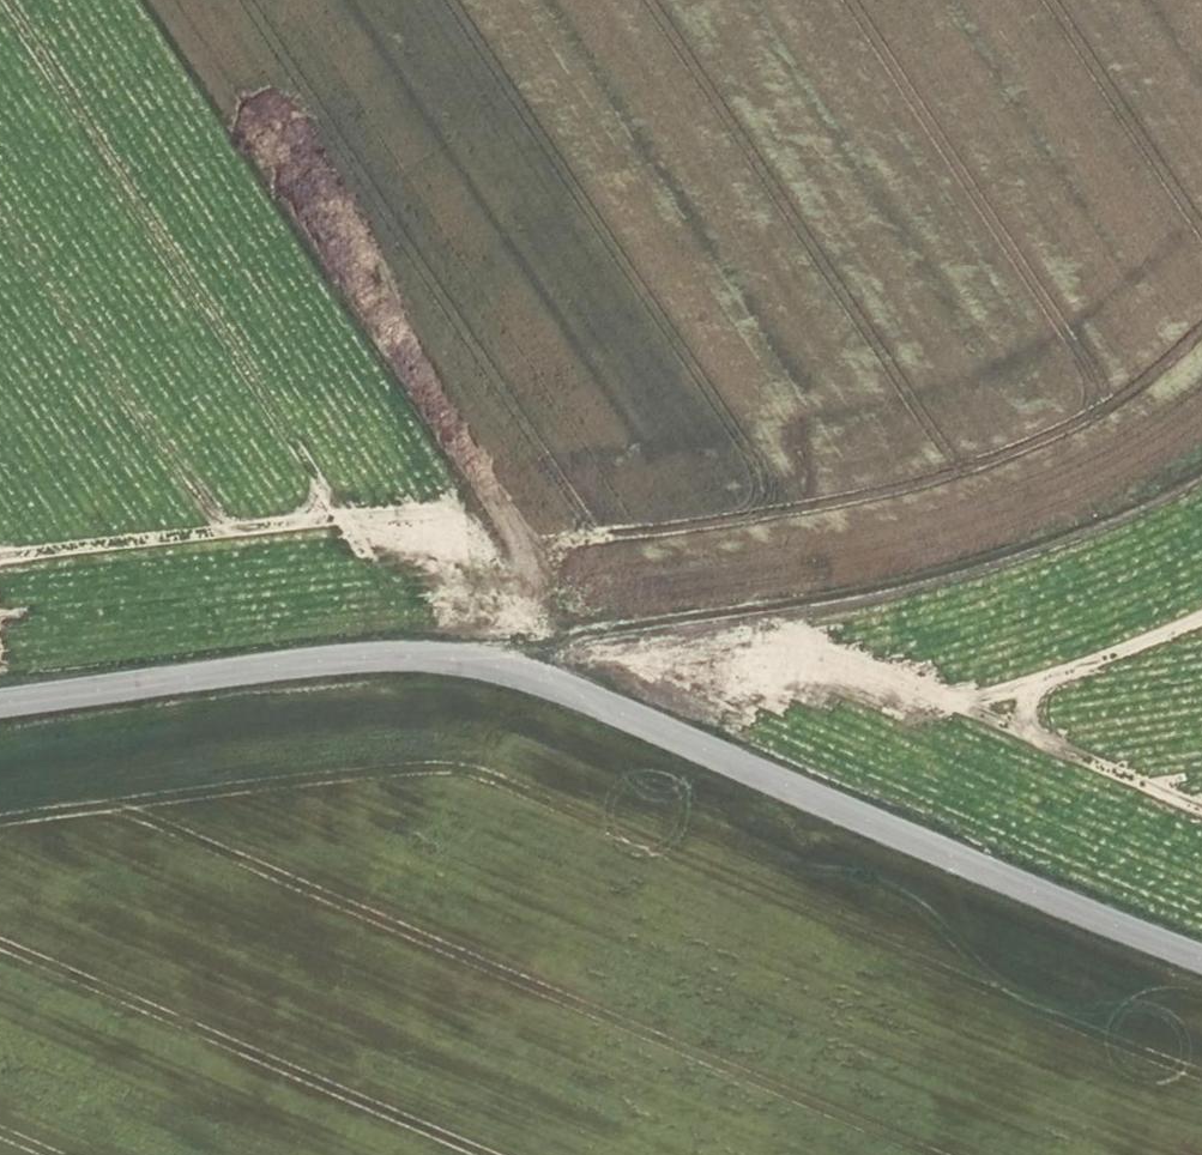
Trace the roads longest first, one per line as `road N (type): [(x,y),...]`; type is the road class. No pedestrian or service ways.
road 1 (tertiary): [(0,699),(345,653),(520,665),(1042,896),(1201,958)]
road 2 (track): [(520,665),(965,567)]

